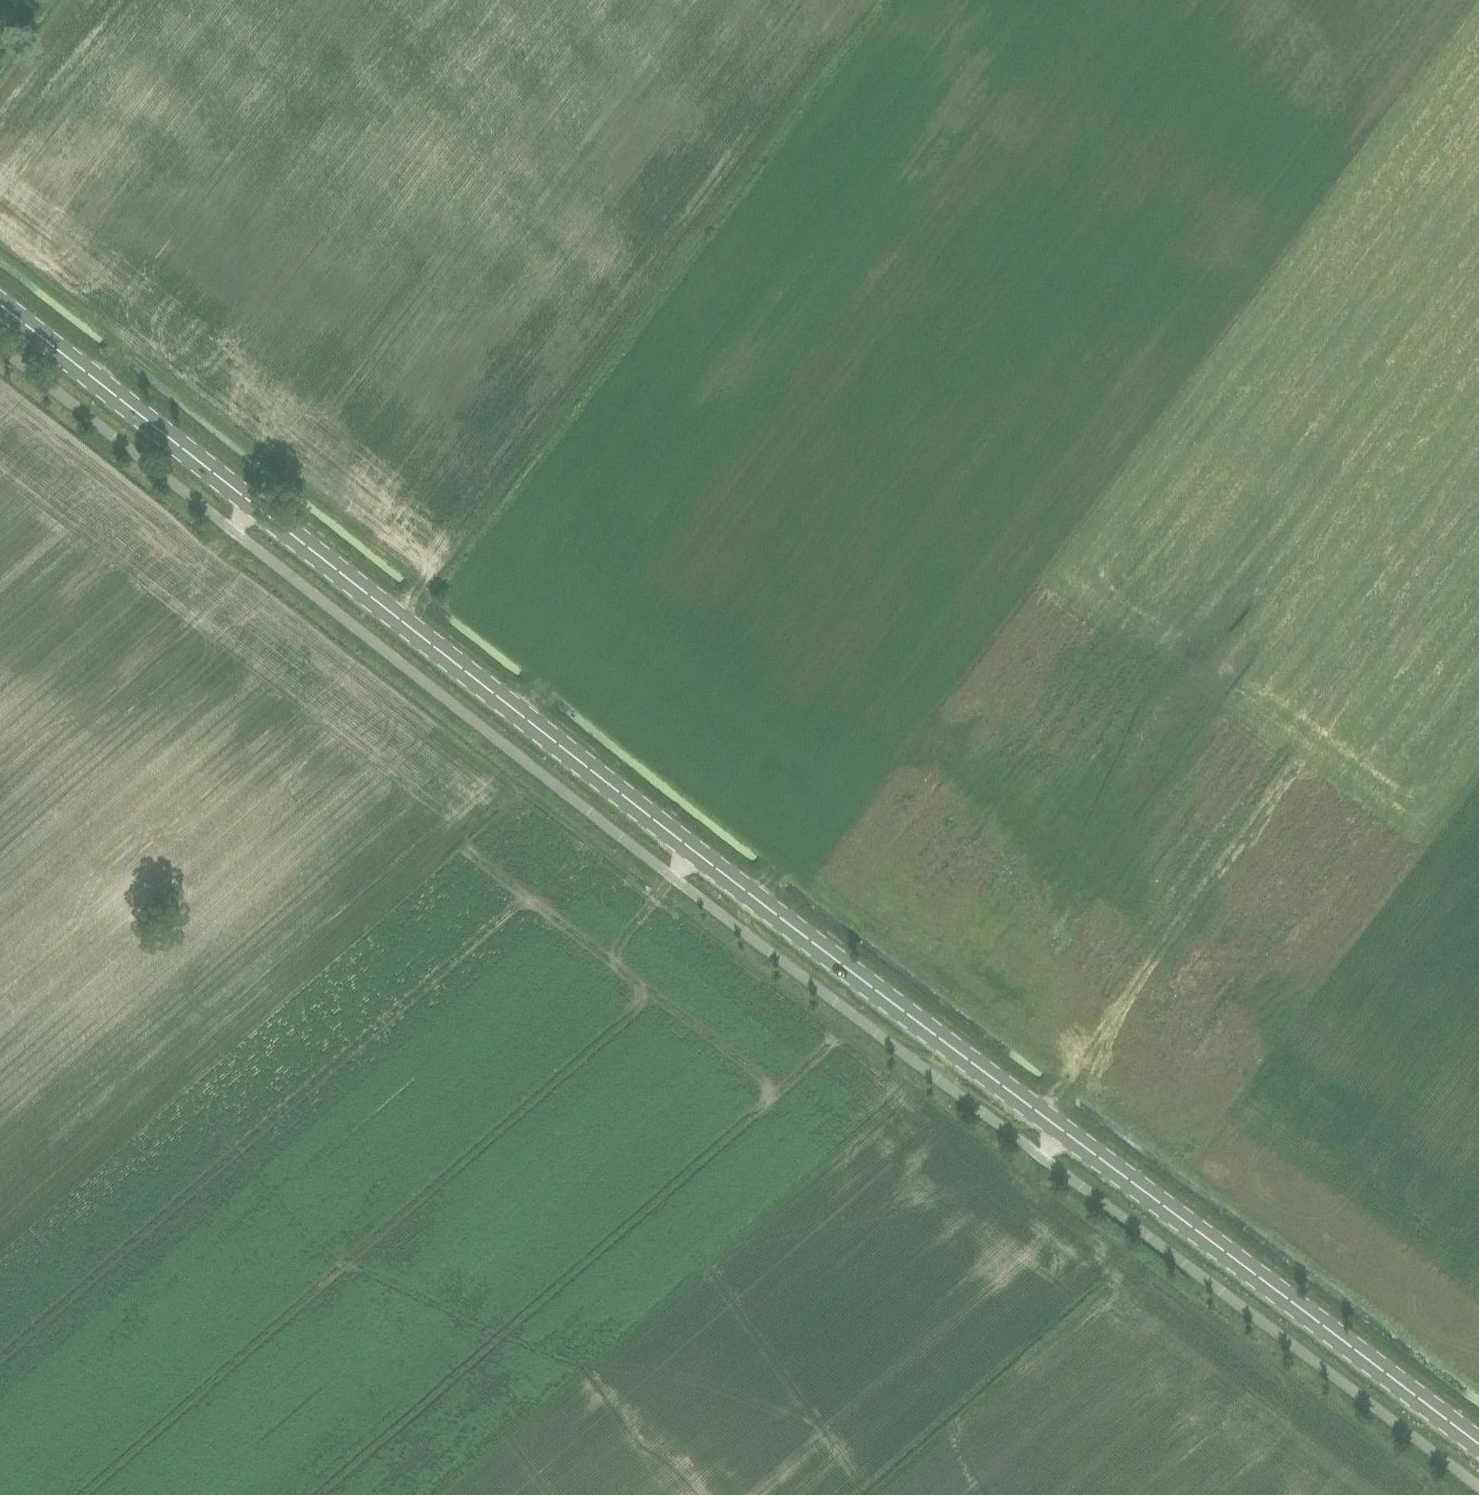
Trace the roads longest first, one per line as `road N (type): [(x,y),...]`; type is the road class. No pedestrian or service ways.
road 1 (tertiary): [(1478,1448),(0,305)]

